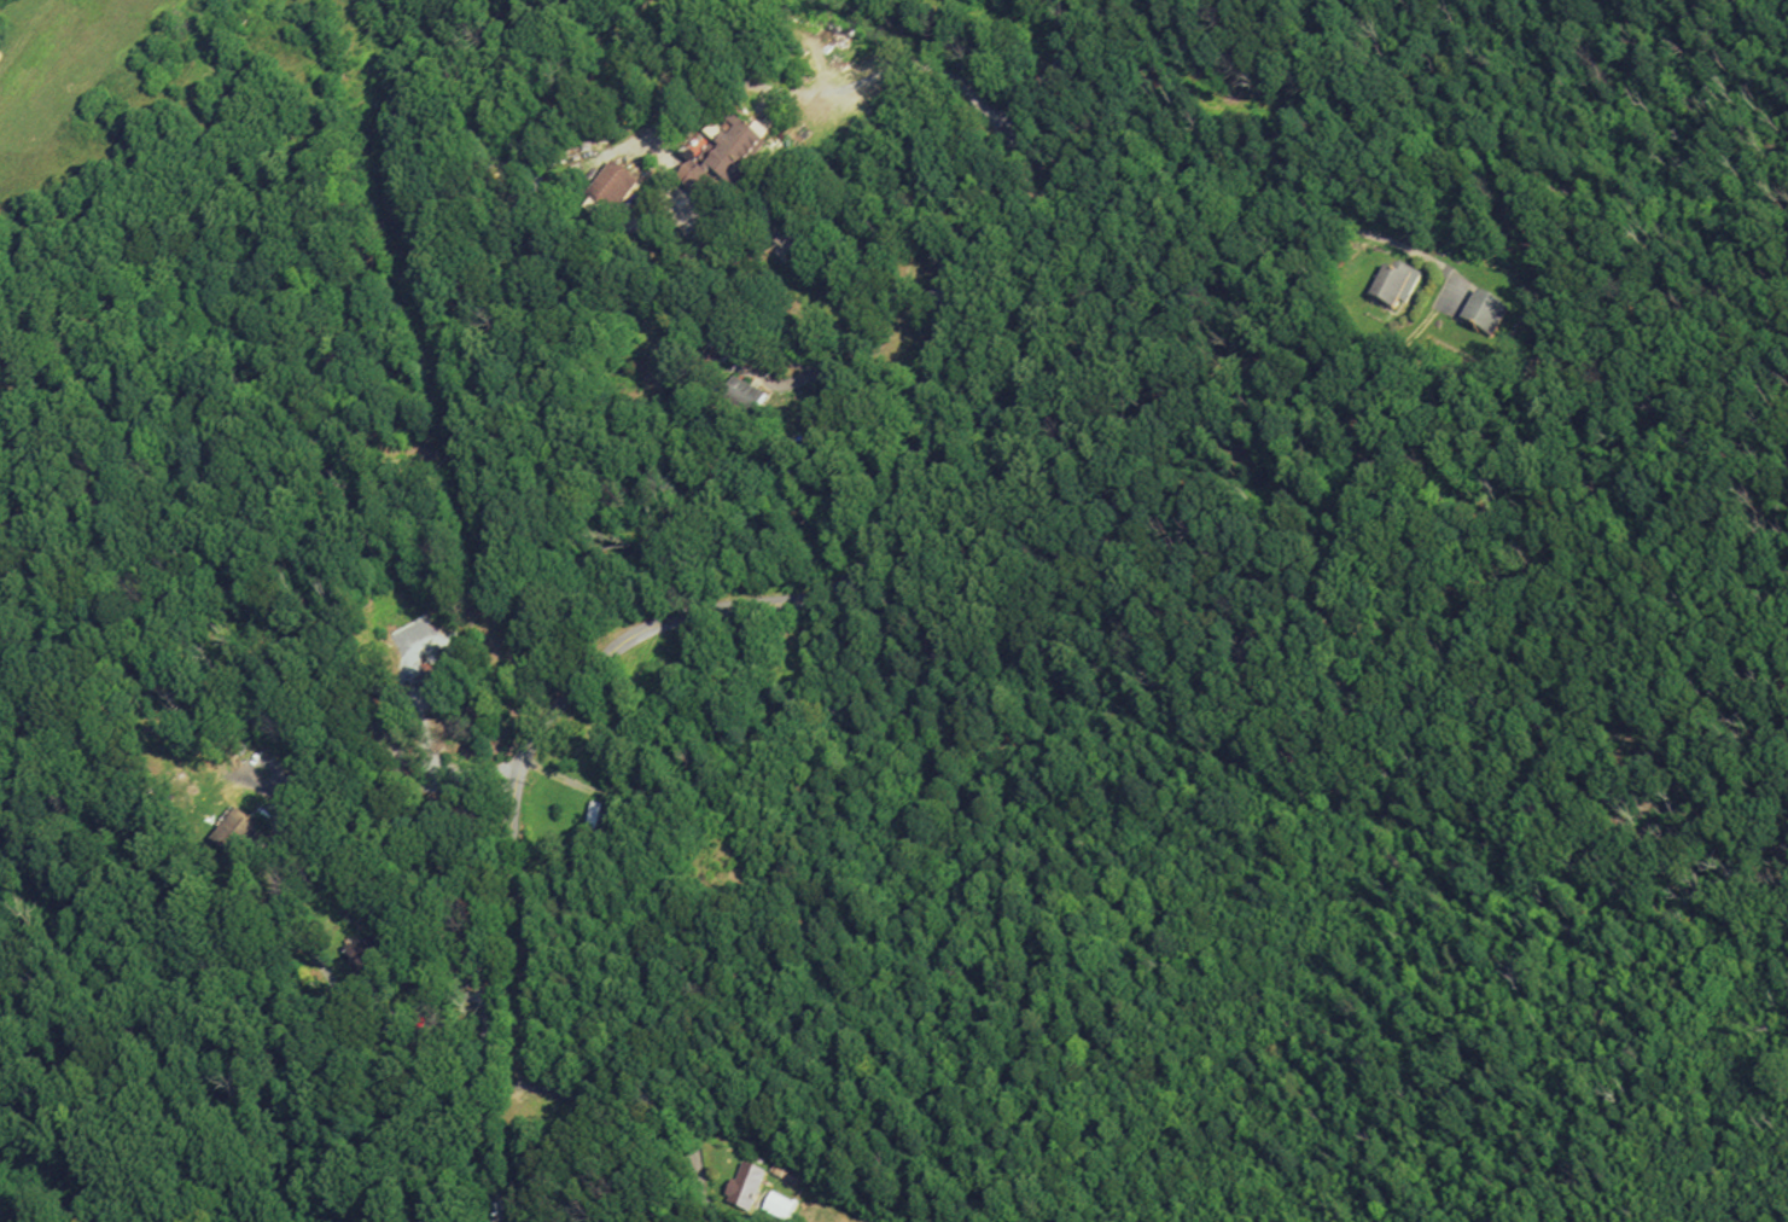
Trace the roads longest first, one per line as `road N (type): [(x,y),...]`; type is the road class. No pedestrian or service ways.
road 1 (residential): [(495,1221),(485,1098),(491,1000),(509,888),(514,785),(531,737),(618,646),(659,624),(817,601),(846,590),(872,568),(913,497),(948,298),(997,150),(1102,0)]

